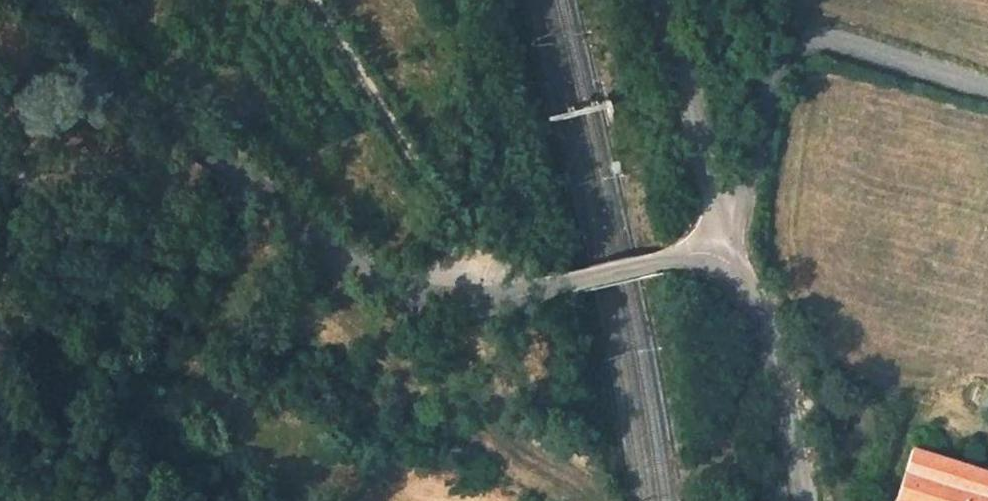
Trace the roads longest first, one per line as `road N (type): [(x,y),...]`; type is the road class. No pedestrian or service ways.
road 1 (unclassified): [(47,0),(76,38),(169,125),(348,263),(414,297),(466,302),(516,296),(723,252)]
road 2 (track): [(516,296),(449,213),(320,0)]
road 3 (track): [(0,343),(35,244),(260,192)]
road 4 (unclassified): [(723,252),(755,310),(802,500)]
road 5 (unclassified): [(723,252),(657,0)]

